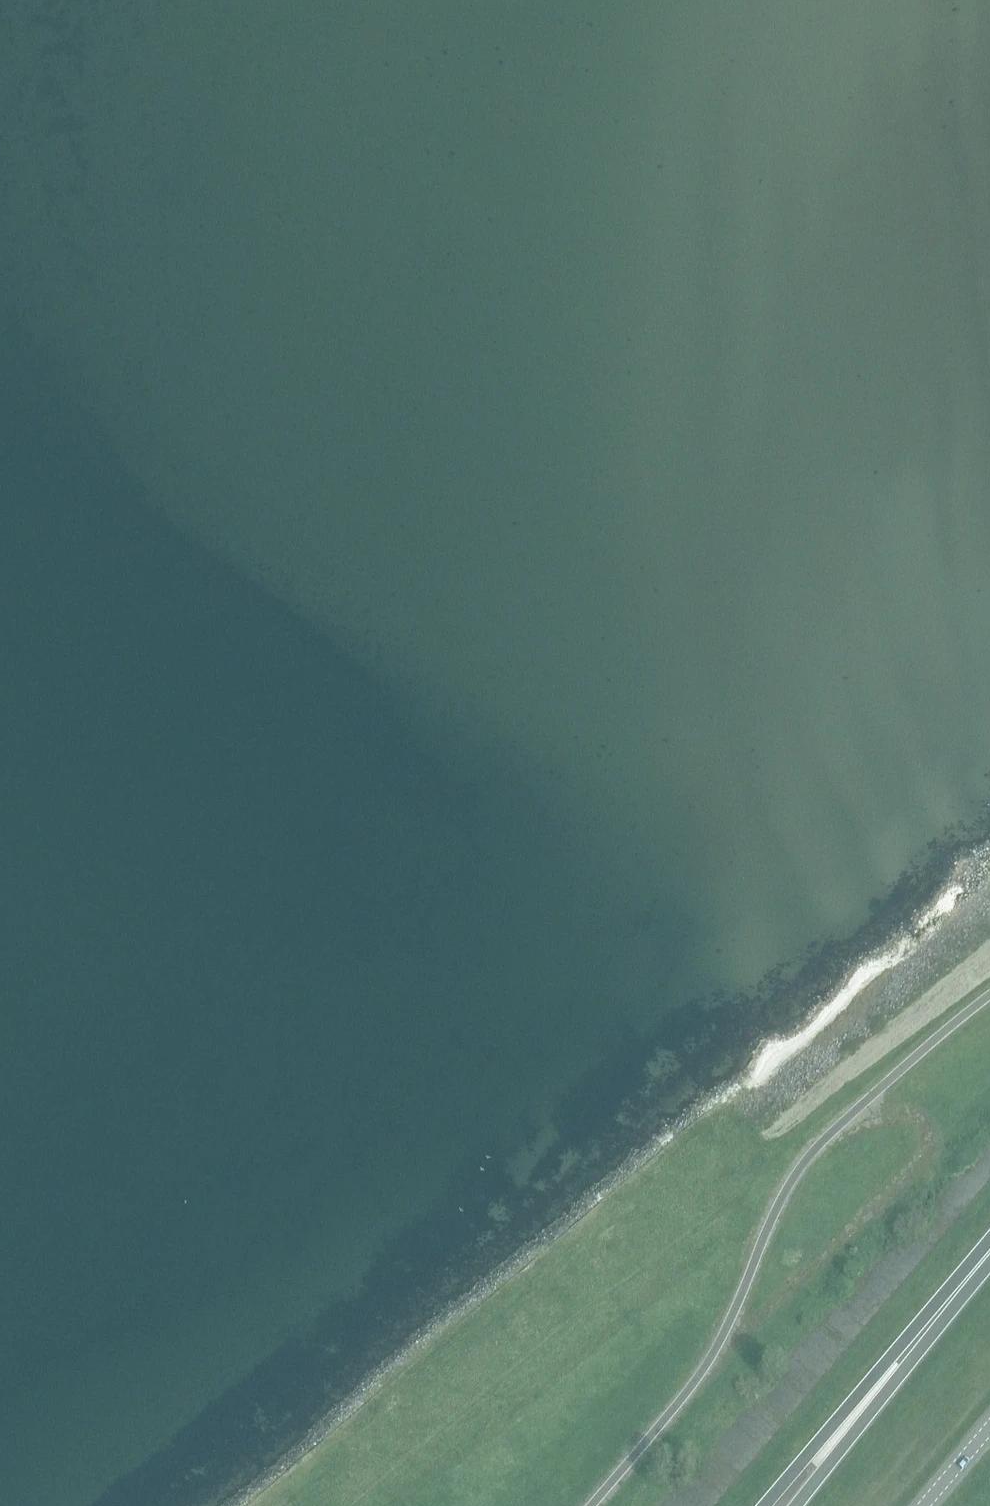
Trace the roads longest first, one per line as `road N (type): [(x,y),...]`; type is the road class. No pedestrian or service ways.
road 1 (track): [(711,1362),(915,1166),(929,1134),(909,1115),(830,1134)]
road 2 (trunk): [(985,1256),(768,1505)]
road 3 (trunk): [(792,1505),(985,1256)]

